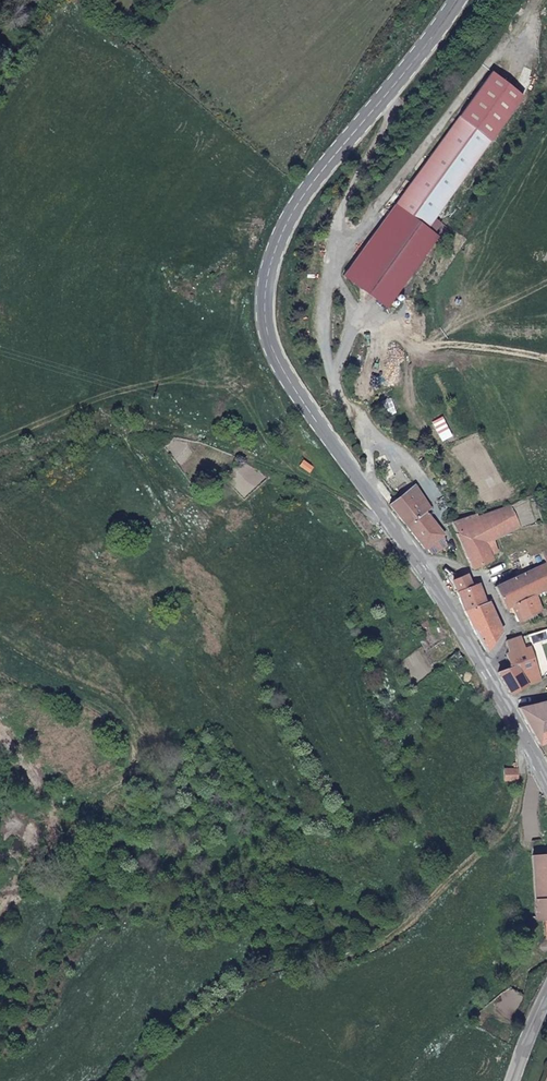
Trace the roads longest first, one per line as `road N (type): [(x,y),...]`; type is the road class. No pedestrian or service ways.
road 1 (secondary): [(459,0),(300,199),(273,256),(267,334),(546,777)]
road 2 (track): [(524,736),(514,824),(409,920),(370,947),(259,974),(182,1025),(121,1080)]
road 3 (track): [(390,525),(321,484),(122,409),(0,463)]
road 4 (track): [(362,122),(406,104),(487,0)]

